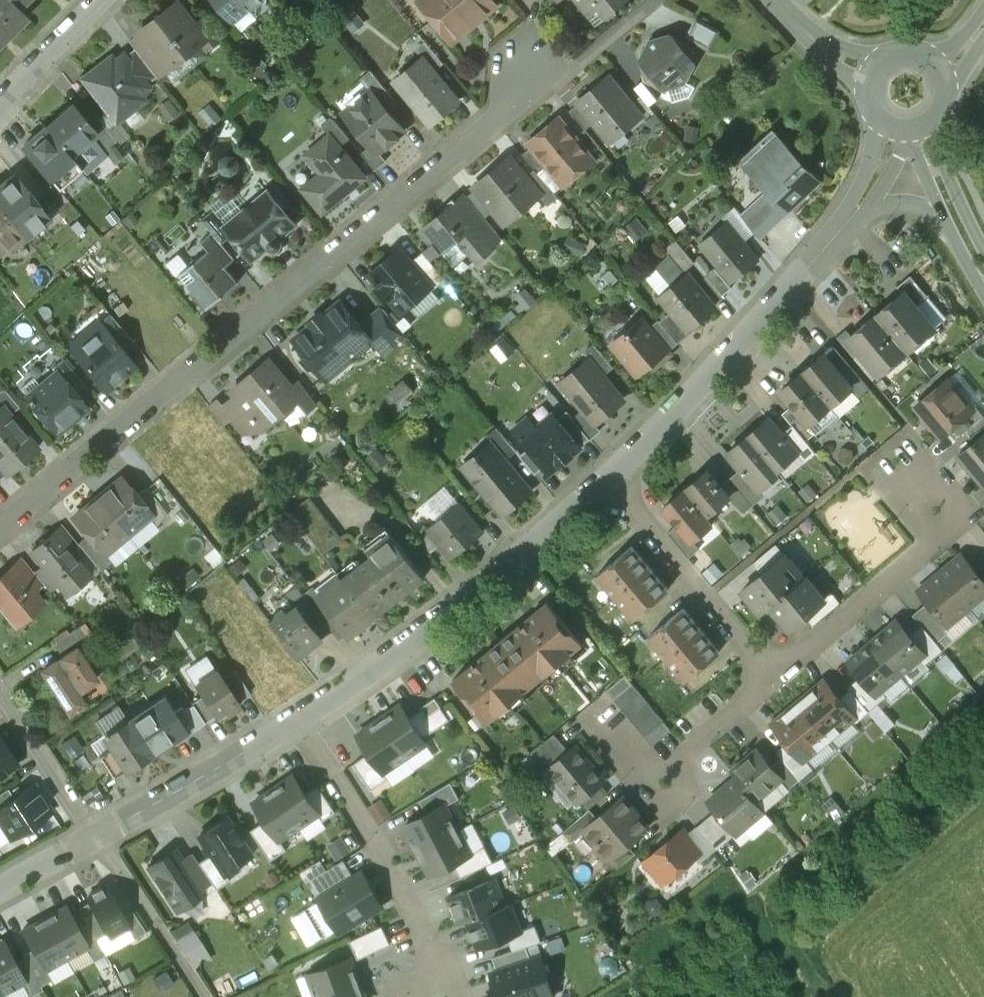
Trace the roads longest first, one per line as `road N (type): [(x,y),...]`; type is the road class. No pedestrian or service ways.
road 1 (residential): [(0,529),(526,89)]
road 2 (residential): [(610,477),(295,717)]
road 3 (residential): [(295,717),(353,805),(444,981),(409,996)]
road 4 (residential): [(838,235),(610,477)]
road 5 (residential): [(912,483),(942,536),(766,678)]
road 6 (residential): [(610,477),(766,678)]
road 7 (residential): [(766,678),(647,781),(588,713)]
road 8 (residential): [(295,717),(95,833)]
road 9 (residential): [(0,689),(95,833)]
road 10 (residential): [(0,96),(98,0)]
road 11 (residential): [(880,121),(838,235)]

